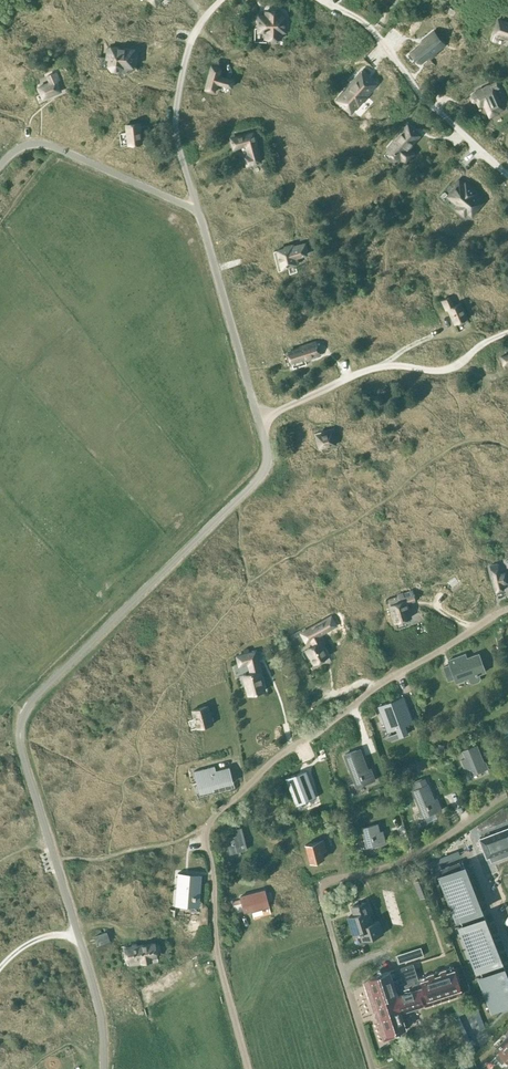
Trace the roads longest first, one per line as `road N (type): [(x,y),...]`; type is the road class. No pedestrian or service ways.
road 1 (unclassified): [(102,1068),(102,1014),(24,767),(21,710),(259,471),(270,450),(261,415)]
road 2 (residential): [(249,1068),(216,941),(211,828),(315,736),(507,613)]
road 3 (unclassified): [(367,1068),(327,943),(321,894),(415,861),(475,817)]
road 4 (residential): [(261,415),(372,360),(450,363),(507,323)]
road 5 (residential): [(507,172),(414,81),(355,9),(338,0)]
road 6 (unclassified): [(202,212),(42,142),(25,144),(0,168)]
road 7 (unclassified): [(261,415),(202,212)]
road 8 (unclassified): [(202,212),(174,102),(186,40)]

